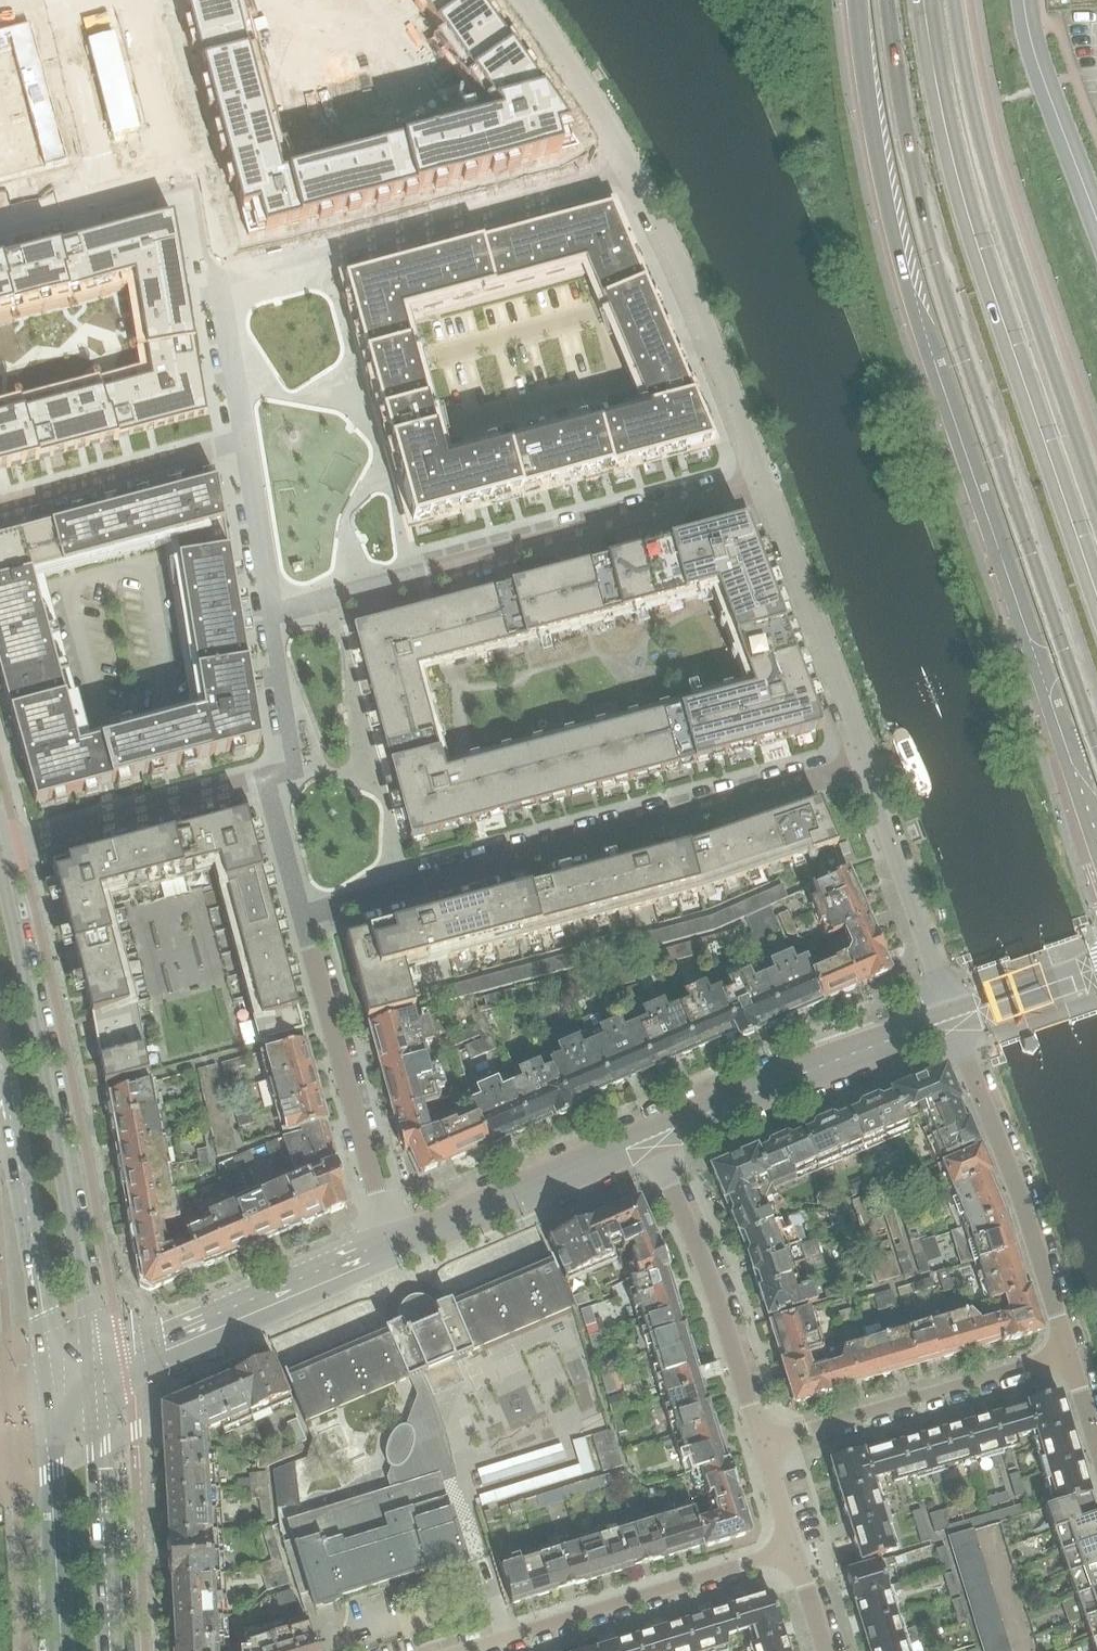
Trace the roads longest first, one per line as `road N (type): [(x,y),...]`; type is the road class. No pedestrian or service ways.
road 1 (secondary): [(888,0),(919,181),(1096,723)]
road 2 (secondary): [(857,0),(873,133),(911,304),(1034,669)]
road 3 (secondary): [(1096,593),(961,191),(924,0)]
road 4 (residential): [(302,914),(867,762)]
road 5 (secondary): [(89,1386),(56,1129),(0,865)]
road 6 (secondary): [(1096,494),(996,202),(955,0)]
road 7 (residential): [(271,613),(760,482)]
road 8 (residential): [(225,286),(632,176)]
road 9 (residential): [(954,1018),(1069,1354)]
road 10 (residential): [(393,1253),(302,914)]
road 11 (residential): [(793,1549),(468,1650)]
road 12 (residential): [(760,482),(662,228),(632,176)]
road 13 (tertiary): [(393,1253),(89,1386)]
road 14 (tertiary): [(954,1018),(648,1139)]
road 15 (residential): [(648,1139),(712,1274),(765,1445)]
road 16 (residential): [(765,1445),(1069,1354)]
road 17 (secondary): [(0,1096),(49,1405)]
road 18 (residential): [(867,762),(760,482)]
road 19 (tertiary): [(648,1139),(393,1253)]
road 20 (residential): [(954,1018),(867,762)]
road 21 (secondary): [(104,1650),(89,1386)]
road 22 (residential): [(266,777),(19,845)]
road 23 (residential): [(0,505),(246,438)]
road 24 (secondary): [(49,1405),(69,1650)]
road 25 (residential): [(112,193),(206,168),(225,286)]
road 26 (residential): [(632,176),(519,0)]
road 27 (residential): [(62,0),(112,193)]
road 28 (residential): [(266,777),(295,769),(271,613)]
road 29 (residential): [(246,438),(271,613)]
road 30 (residential): [(225,286),(246,438)]
road 31 (tertiary): [(1096,968),(954,1018)]
road 32 (residential): [(302,914),(266,777)]

